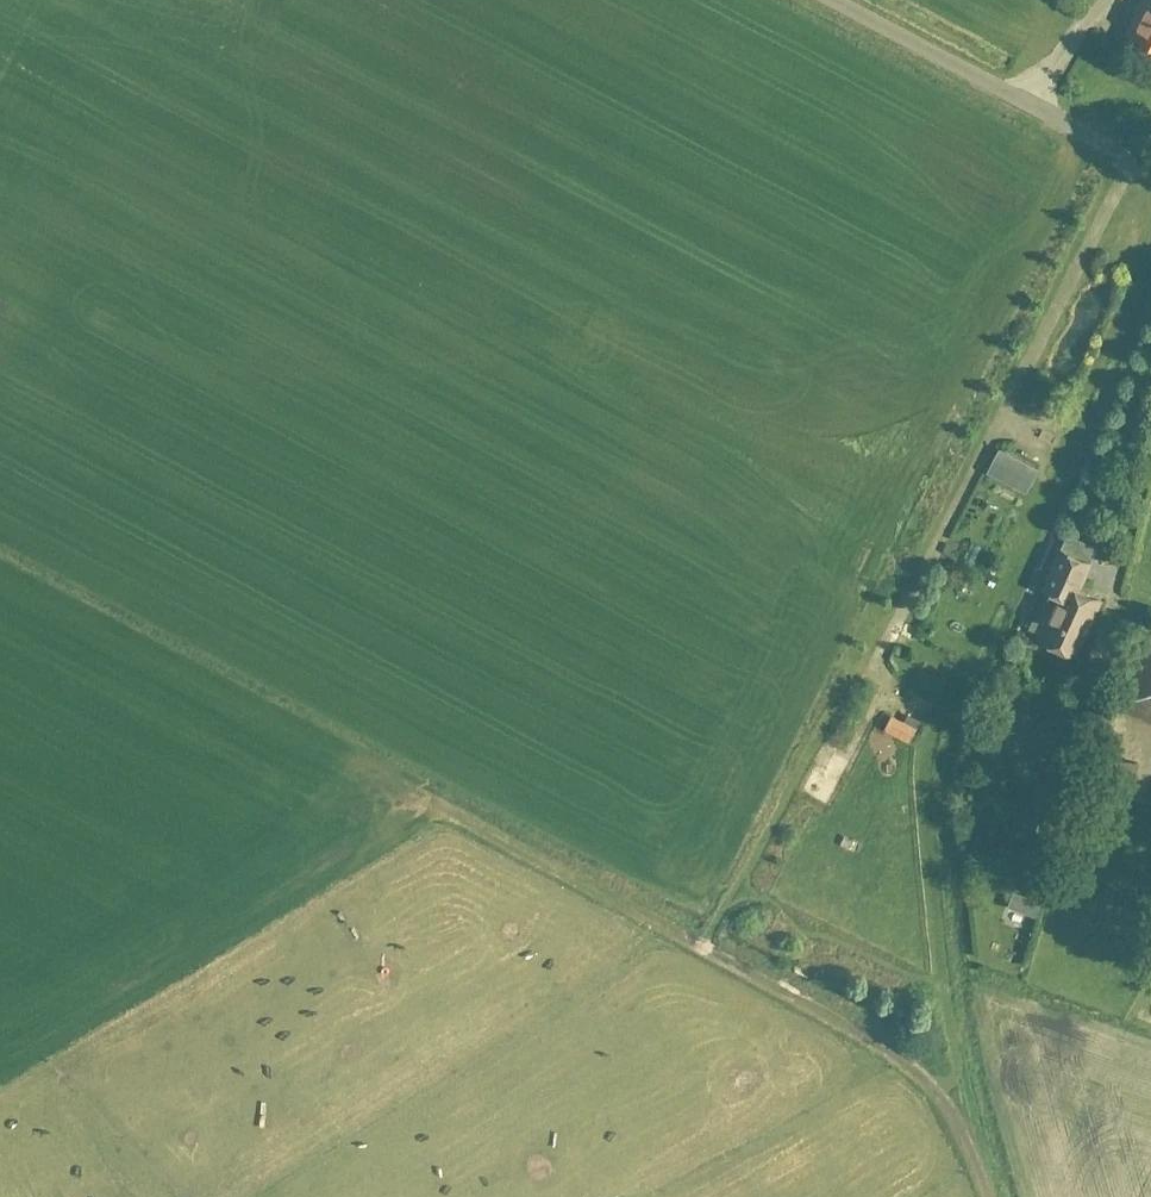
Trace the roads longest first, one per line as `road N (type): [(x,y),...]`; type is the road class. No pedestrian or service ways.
road 1 (track): [(462,822),(899,1053),(943,1089),(990,1196)]
road 2 (track): [(1131,161),(868,688)]
road 3 (unclassified): [(1150,171),(829,0)]

